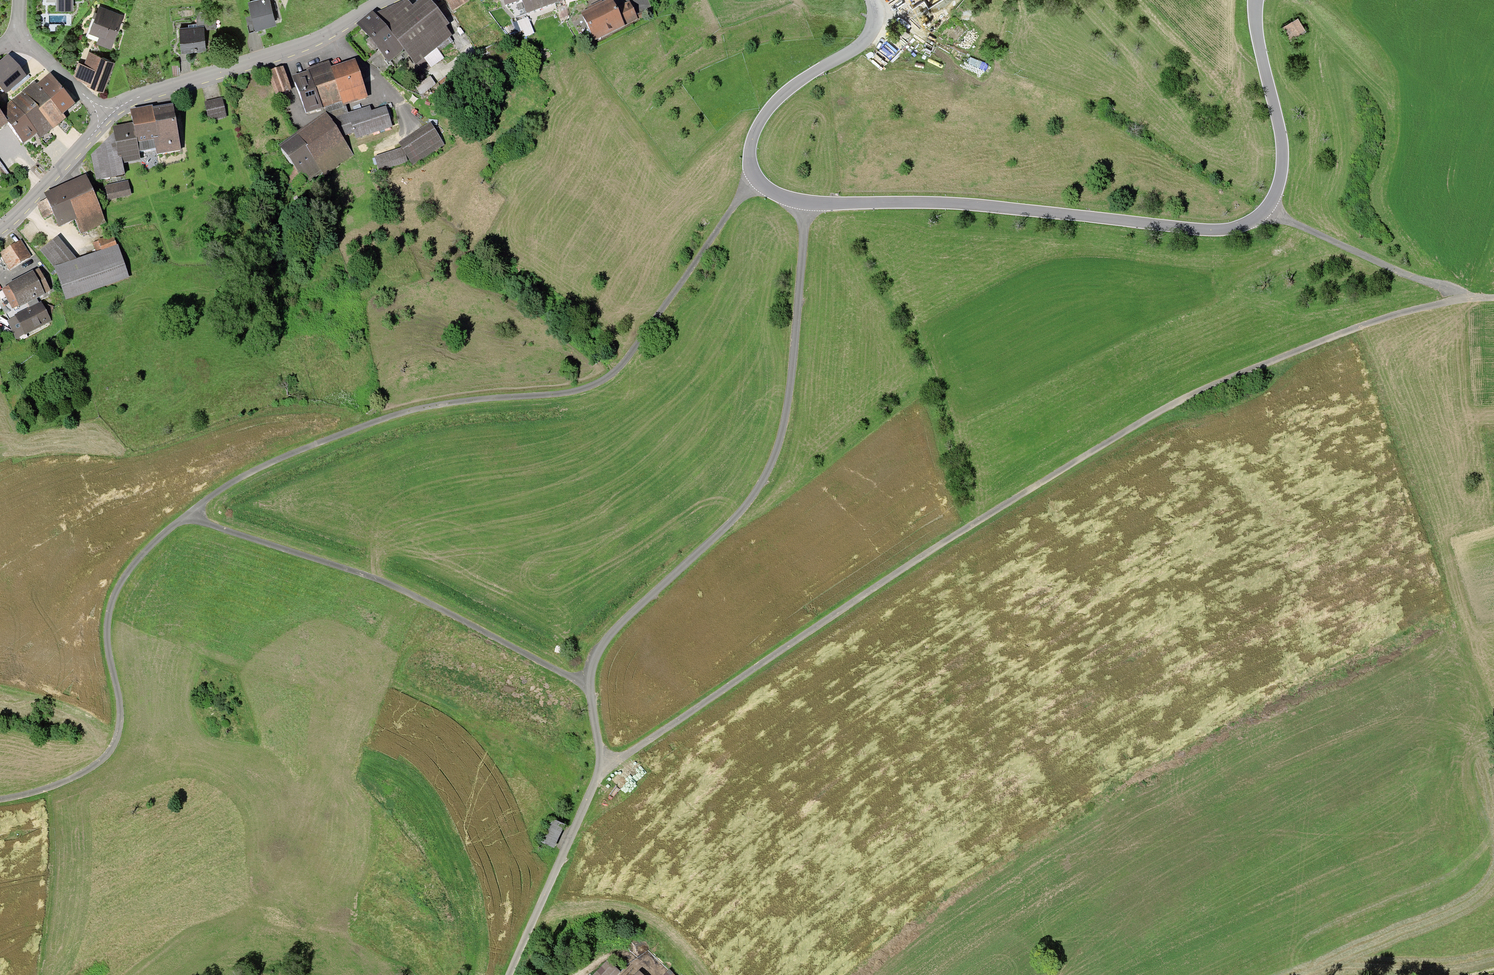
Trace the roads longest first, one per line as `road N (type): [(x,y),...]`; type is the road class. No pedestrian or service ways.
road 1 (unclassified): [(607,769),(1128,431),(1333,339),(1466,301)]
road 2 (unclassified): [(192,515),(289,456),(385,420),(576,394),(601,383),(641,344),(756,181)]
road 3 (track): [(1361,657),(1047,837),(863,974)]
road 4 (track): [(60,961),(110,914),(254,847),(275,829),(342,661),(385,623),(443,612)]
road 5 (unclassified): [(804,203),(792,381),(771,472),(741,515),(606,642),(590,681)]
road 6 (tertiary): [(804,203),(1002,208),(1222,232),(1265,208)]
road 7 (unclassified): [(192,515),(387,584),(556,672),(590,681)]
road 8 (unclassified): [(0,801),(85,775),(114,748),(122,720),(107,635),(113,602),(140,561),(192,515)]
road 9 (tertiary): [(106,118),(144,95),(308,44),(385,0)]
road 10 (tertiary): [(870,0),(873,18),(861,45),(810,76),(762,120),(751,162),(756,181)]
road 11 (unclassified): [(607,769),(510,974)]
road 12 (unclassified): [(1466,301),(1265,208)]
road 13 (tertiary): [(1265,208),(1279,185),(1283,149),(1254,0)]
road 14 (tertiary): [(0,230),(106,118)]

